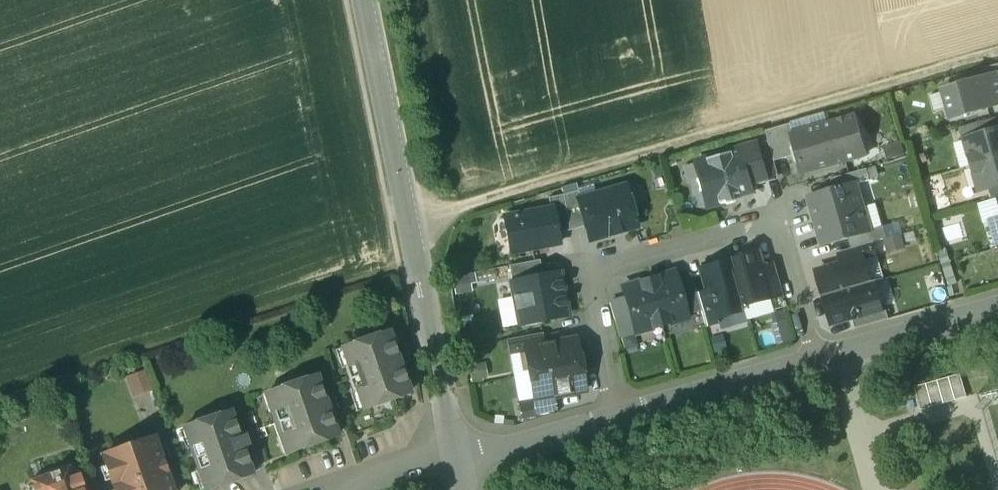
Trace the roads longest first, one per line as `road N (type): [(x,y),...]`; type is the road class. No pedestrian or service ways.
road 1 (track): [(407,219),(997,51)]
road 2 (residential): [(614,415),(579,275),(779,218),(818,364)]
road 3 (unclassified): [(416,264),(363,0)]
road 4 (residential): [(614,415),(818,364)]
road 5 (residential): [(458,462),(416,264)]
road 6 (residential): [(818,364),(997,312)]
road 7 (residential): [(458,462),(614,415)]

